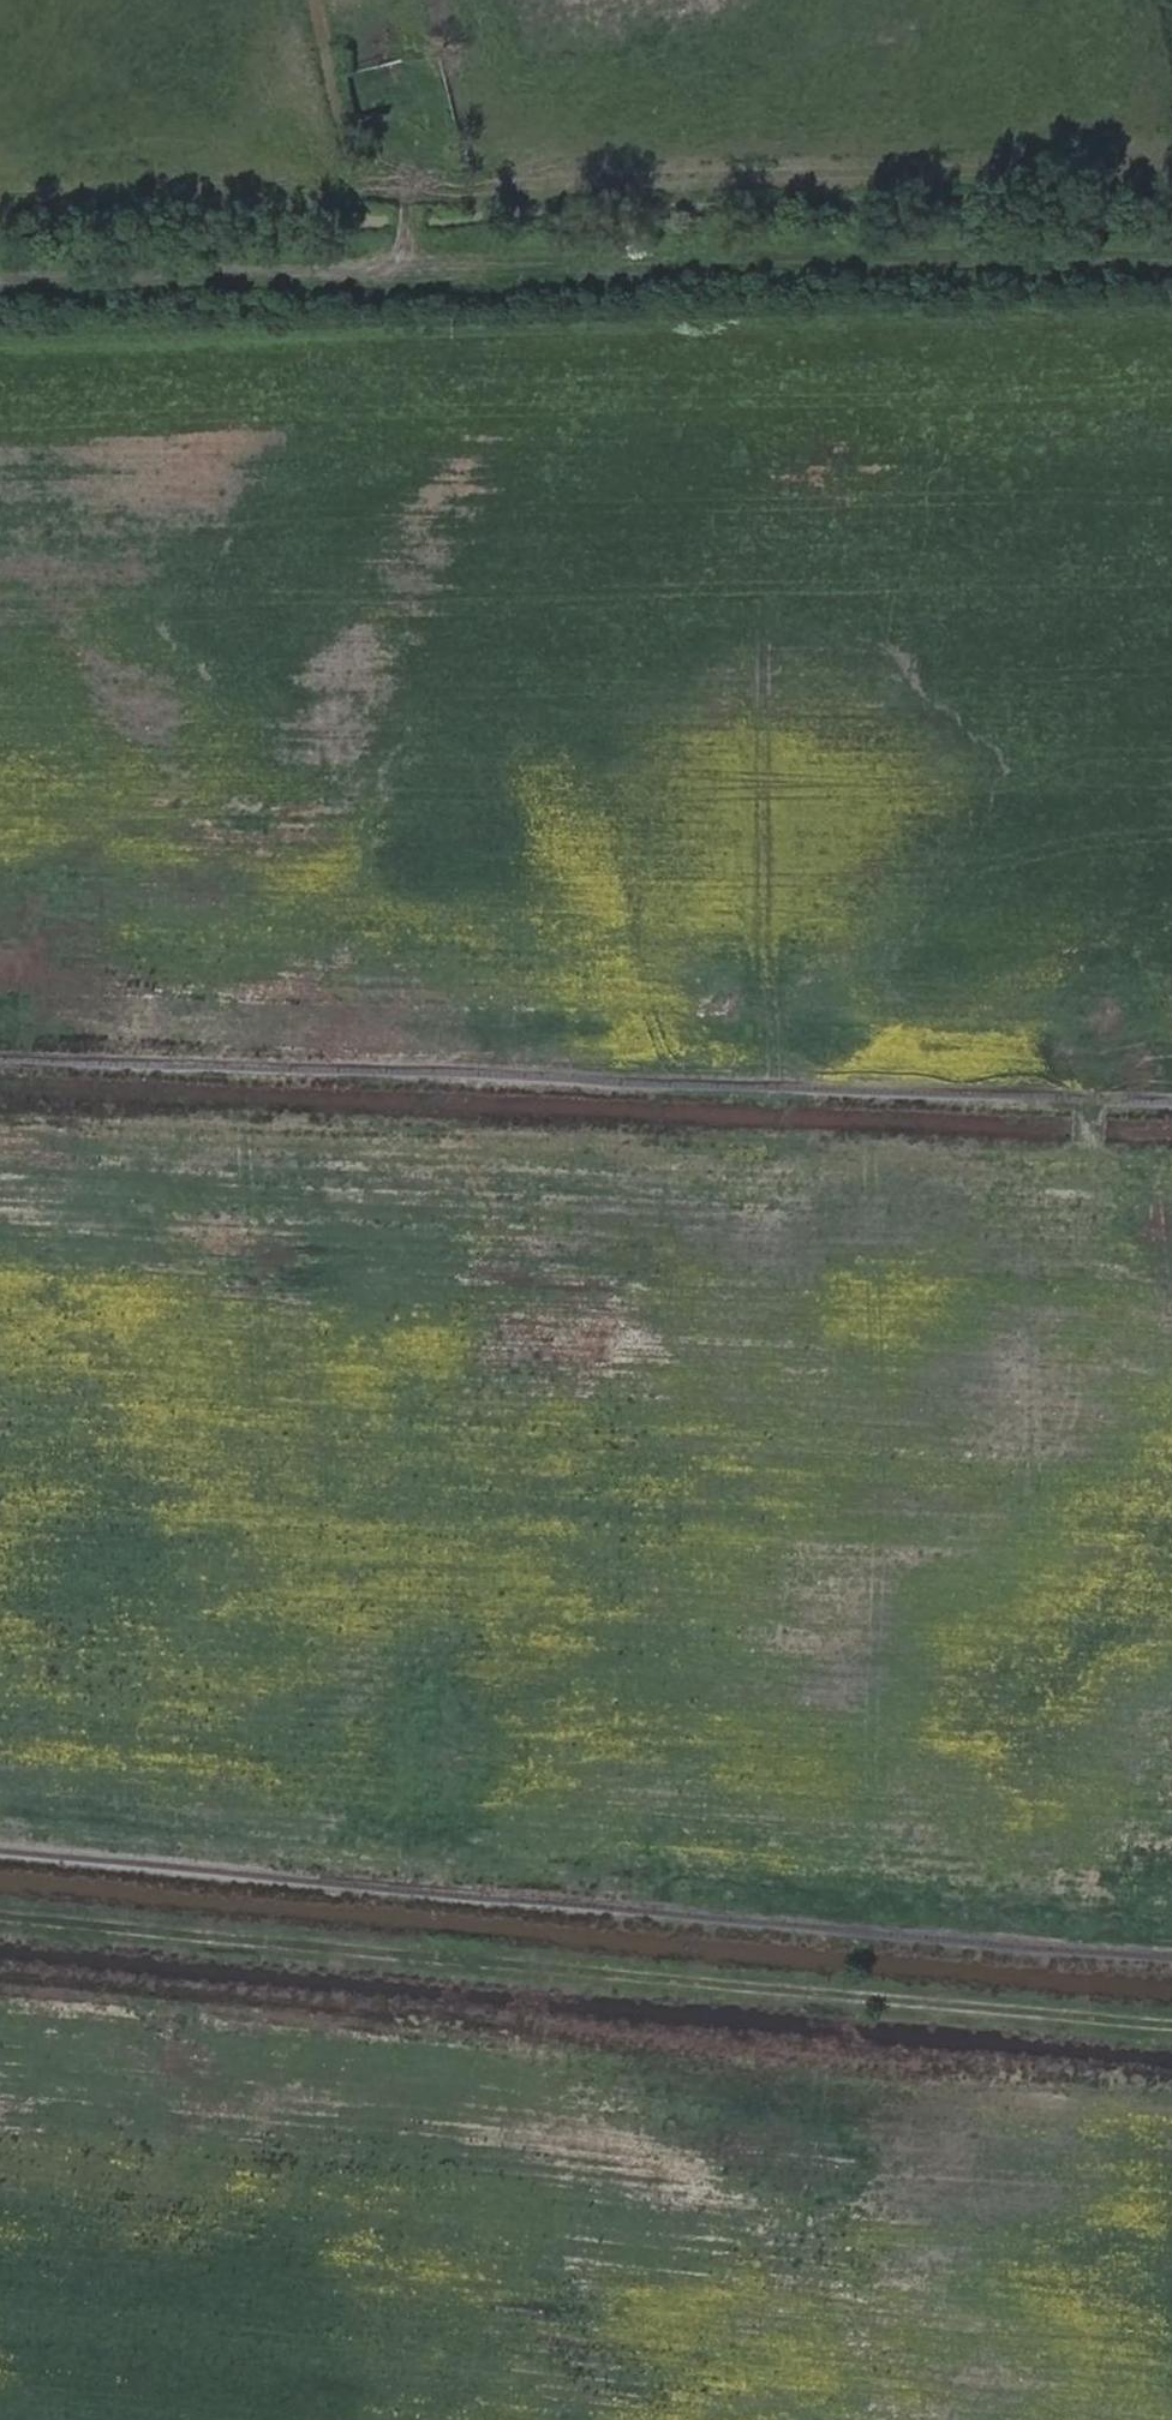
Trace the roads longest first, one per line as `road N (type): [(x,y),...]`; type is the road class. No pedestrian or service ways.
road 1 (track): [(0,1913),(1171,2022)]
road 2 (track): [(1171,252),(0,271)]

